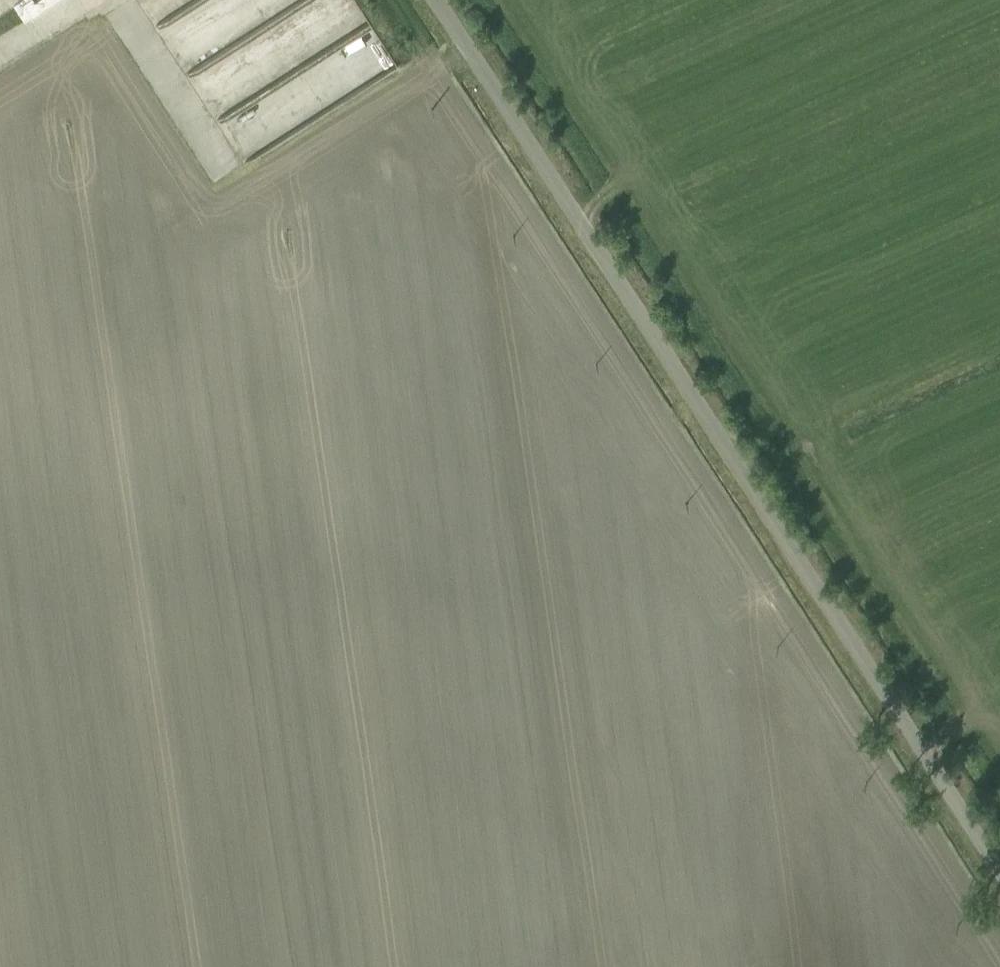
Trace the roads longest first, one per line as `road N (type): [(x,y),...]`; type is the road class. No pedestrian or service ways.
road 1 (unclassified): [(435,0),(999,874)]

